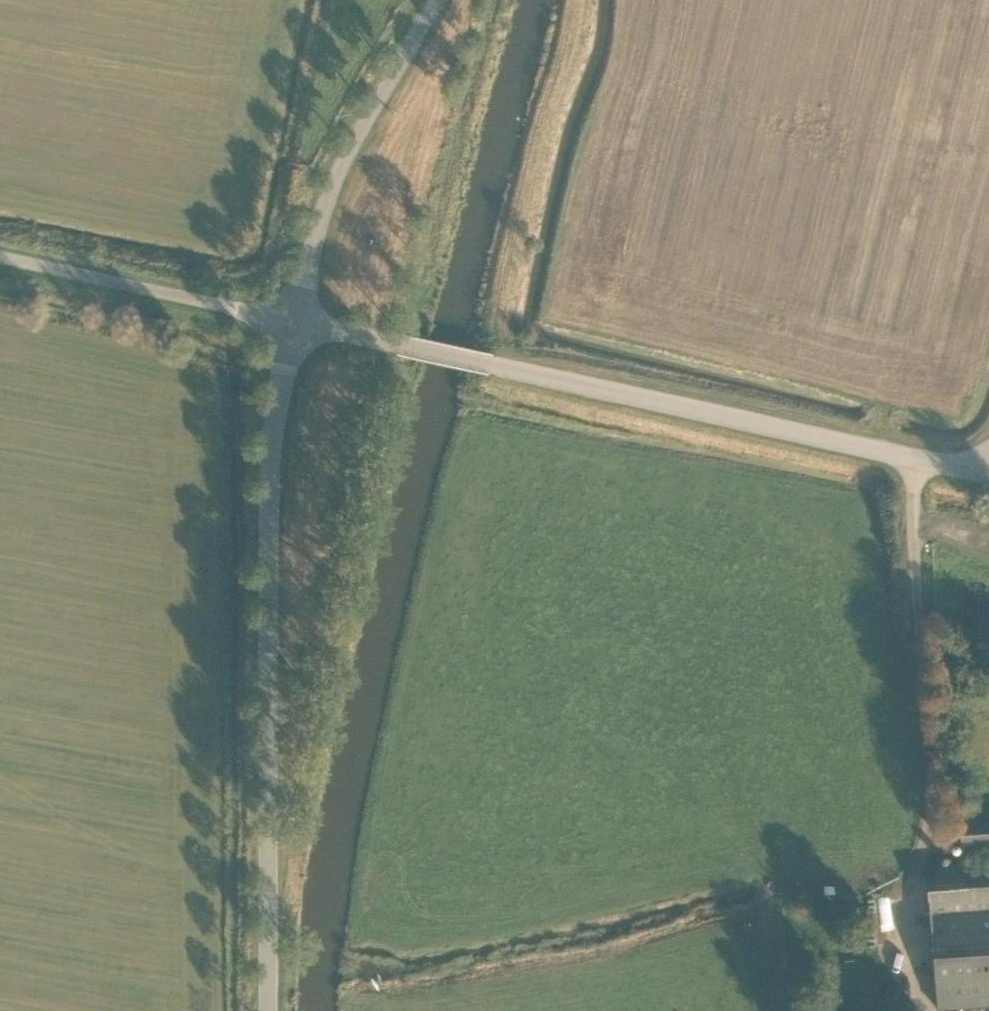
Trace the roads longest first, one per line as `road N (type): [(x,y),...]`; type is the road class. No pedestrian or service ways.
road 1 (tertiary): [(267,1010),(273,420),(296,321)]
road 2 (unclassified): [(487,366),(944,467),(988,458)]
road 3 (tertiary): [(296,321),(332,189),(437,0)]
road 4 (unclassified): [(296,321),(0,256)]
road 5 (unclassified): [(487,366),(296,321)]

